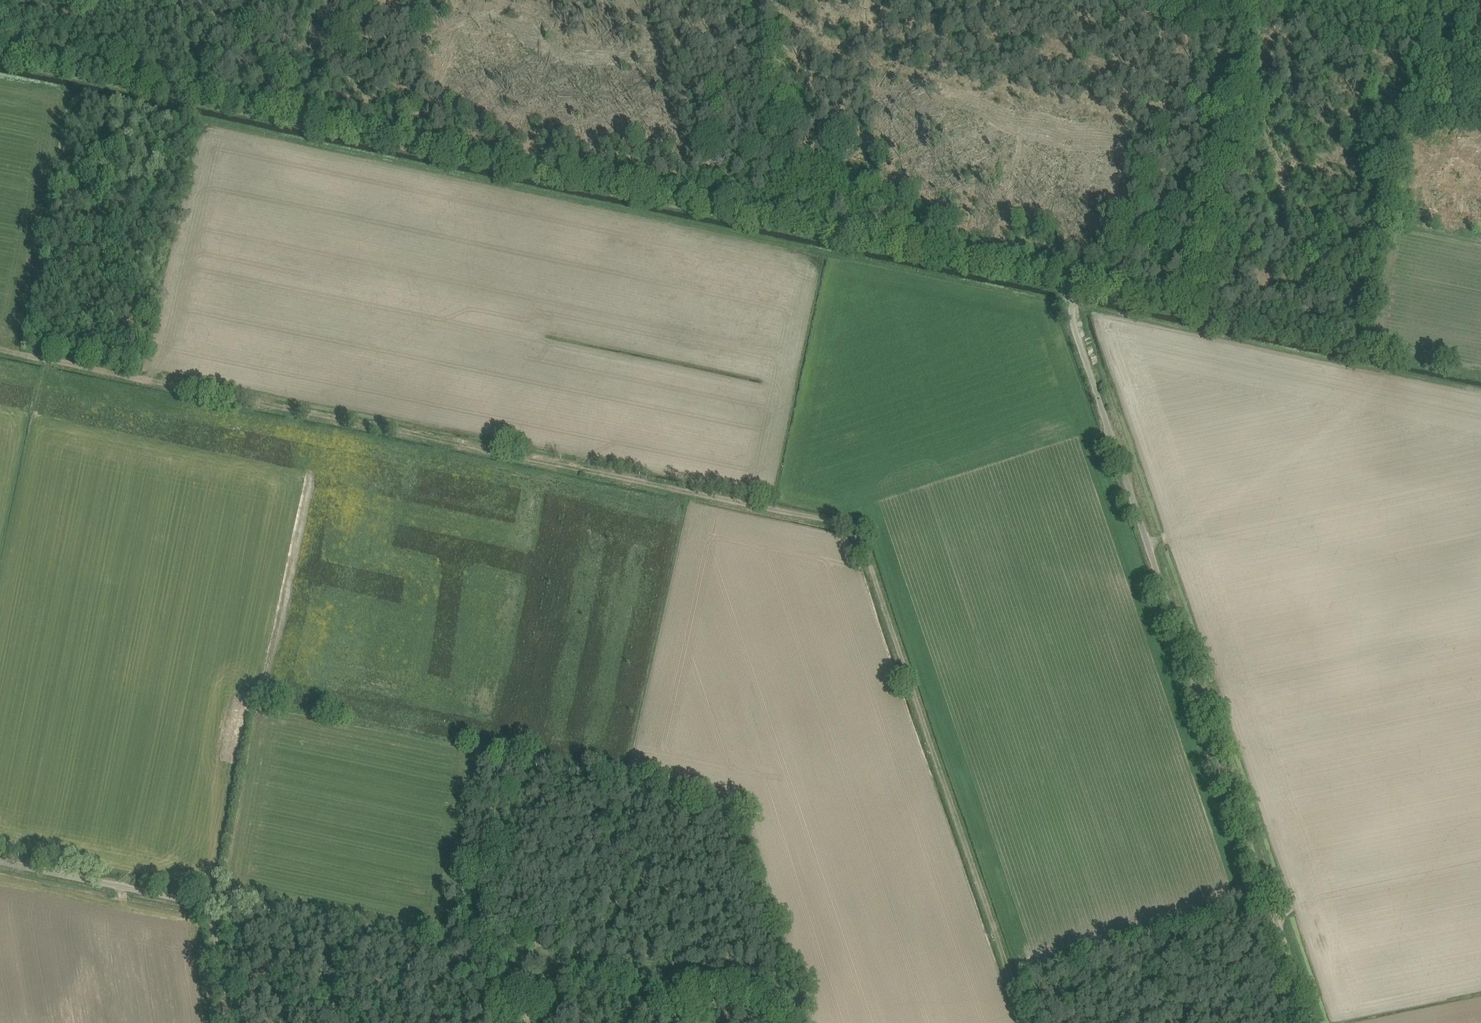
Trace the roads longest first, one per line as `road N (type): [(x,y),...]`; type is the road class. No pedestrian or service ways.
road 1 (unclassified): [(1307,1022),(1060,281)]
road 2 (unclassified): [(202,911),(0,867)]

